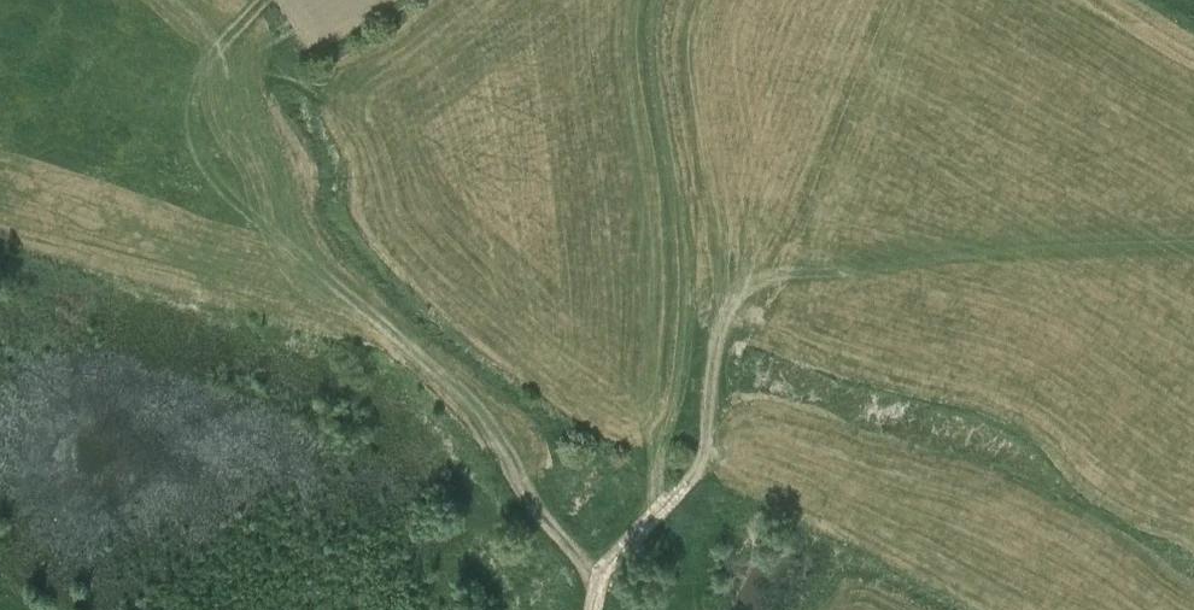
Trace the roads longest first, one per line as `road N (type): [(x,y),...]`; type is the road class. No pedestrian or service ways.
road 1 (track): [(261,0),(220,43),(234,149),(262,212),(420,357),(597,572)]
road 2 (track): [(714,0),(740,152),(700,466),(597,572),(589,609)]

